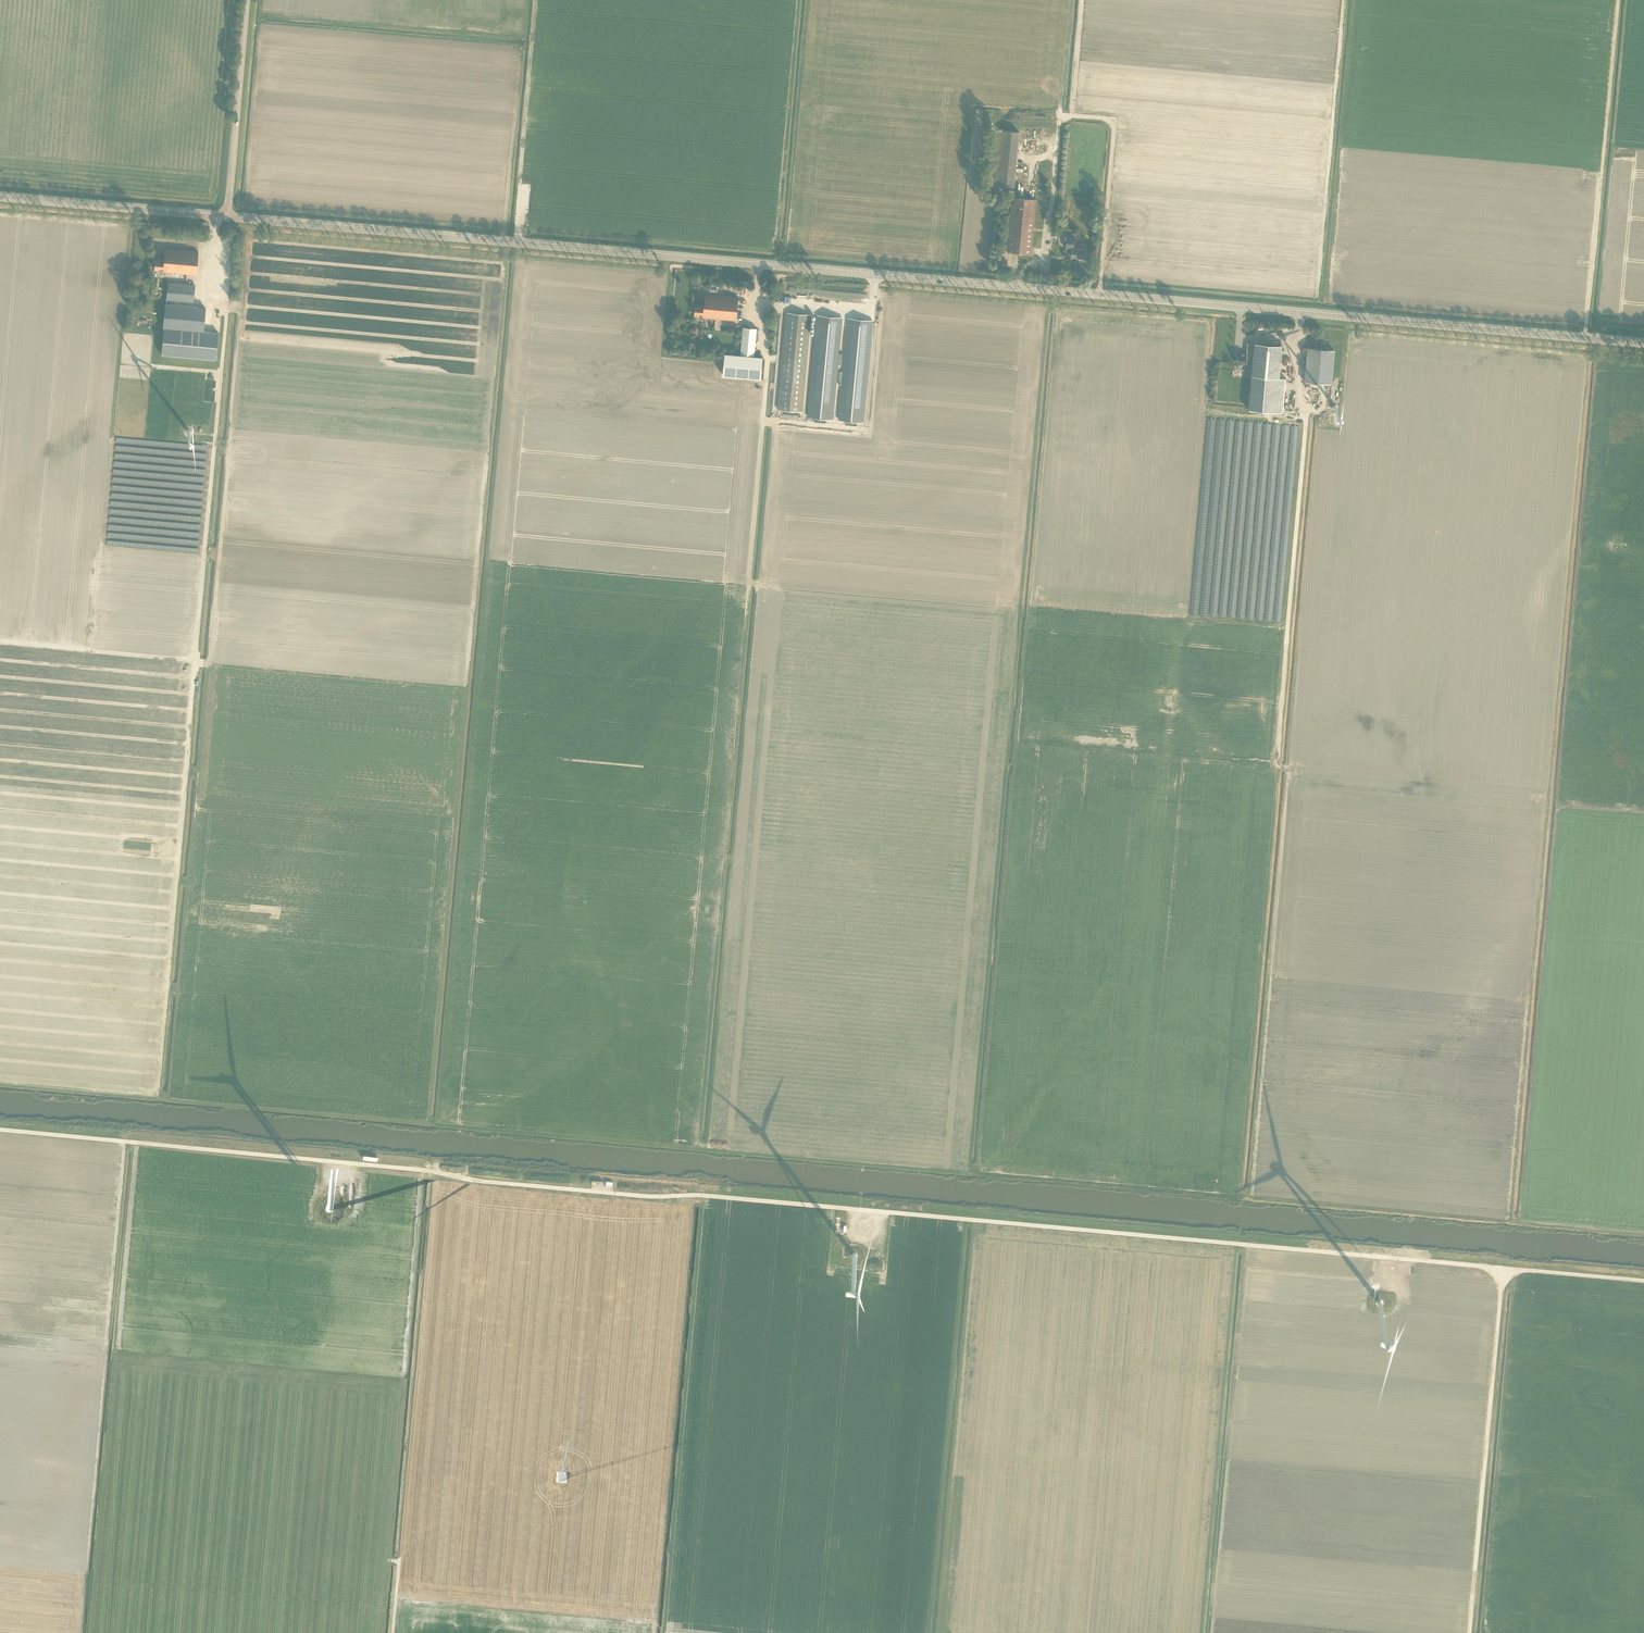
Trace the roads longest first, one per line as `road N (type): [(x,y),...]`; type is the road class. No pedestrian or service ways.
road 1 (tertiary): [(1643,343),(225,218)]
road 2 (track): [(1298,341),(1305,429),(1286,641)]
road 3 (tertiary): [(225,218),(0,196)]
road 4 (tertiary): [(225,218),(245,0)]

